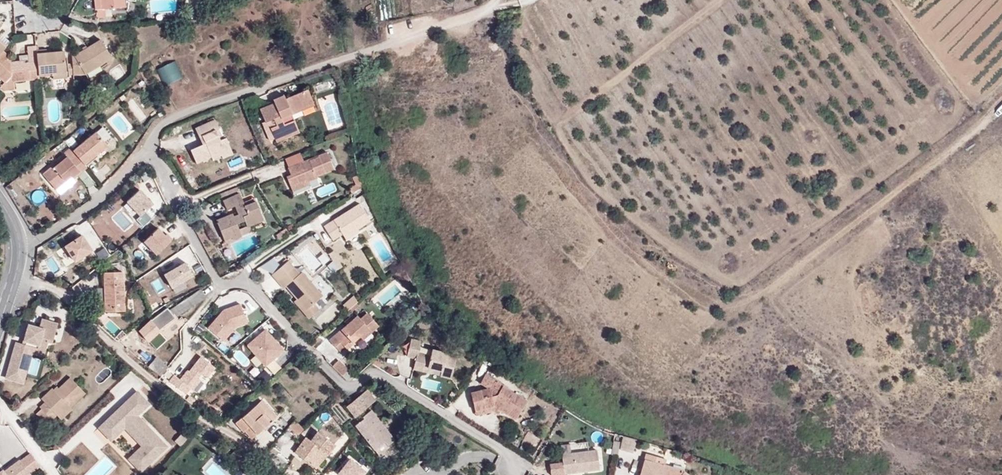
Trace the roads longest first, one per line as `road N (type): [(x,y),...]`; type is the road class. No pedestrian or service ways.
road 1 (residential): [(145,151),(220,290),(244,278),(352,394),(373,370),(511,455),(510,474)]
road 2 (residential): [(145,151),(160,124),(515,0)]
road 3 (residential): [(18,259),(121,193),(145,151)]

